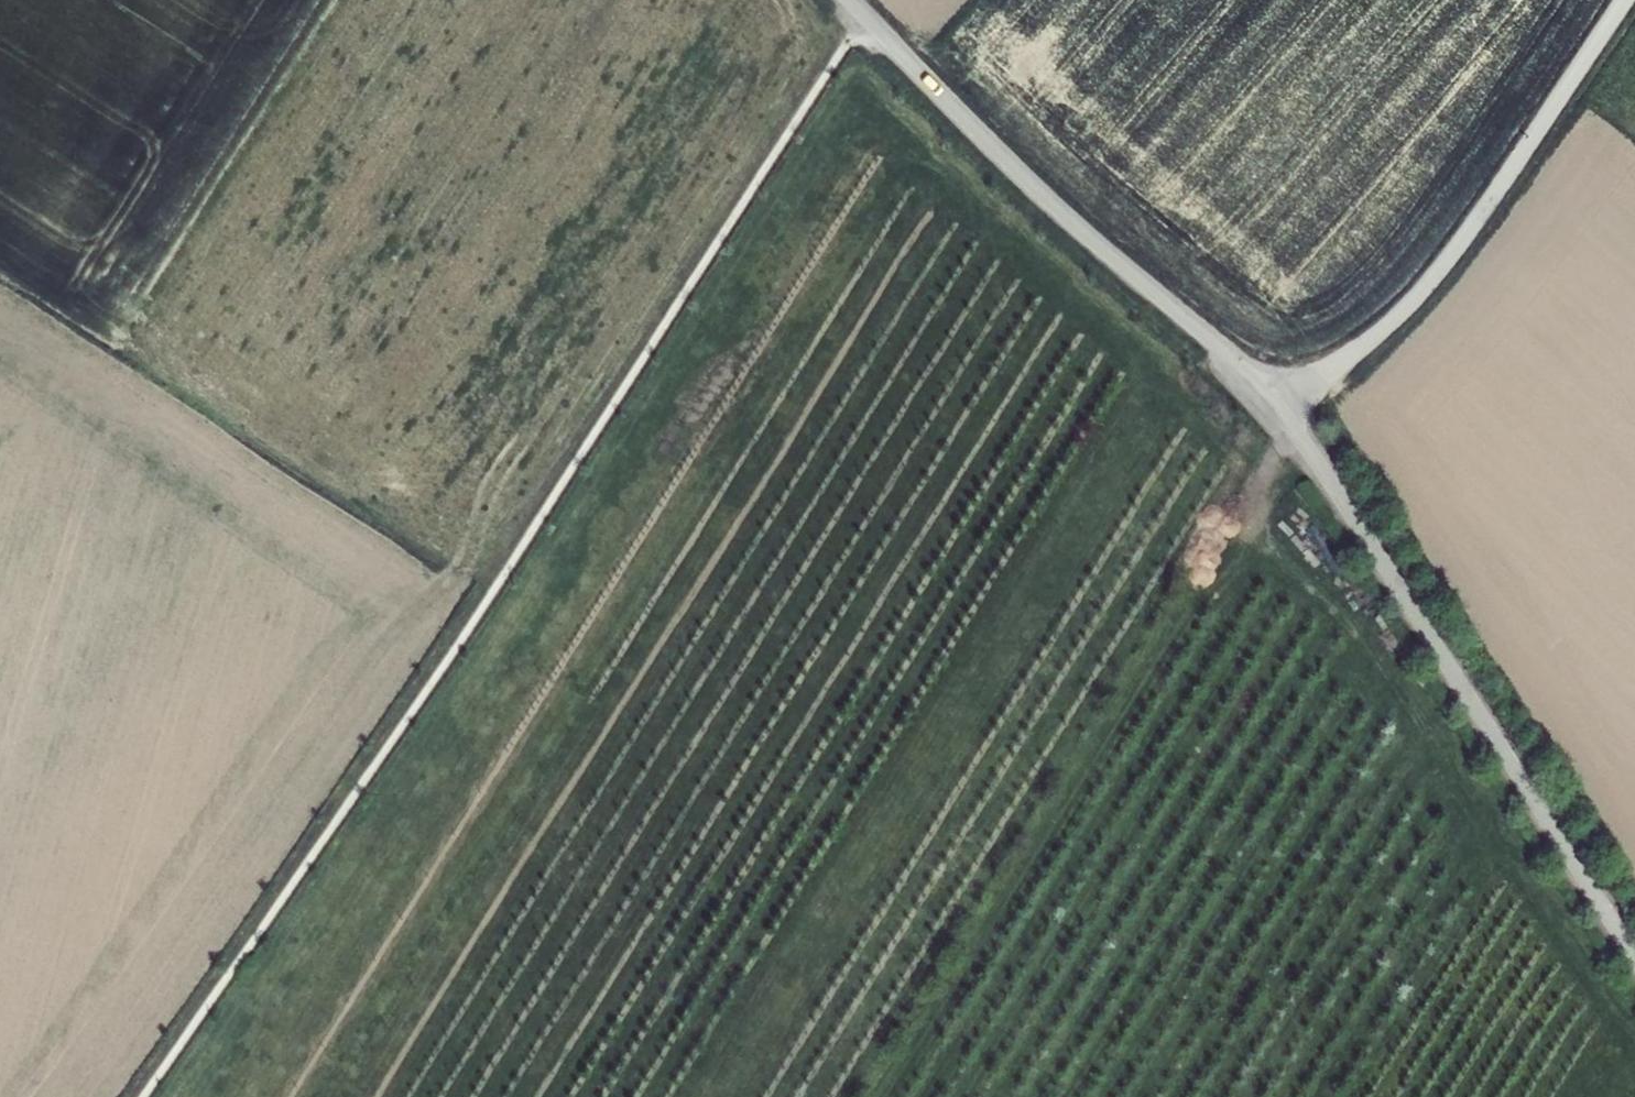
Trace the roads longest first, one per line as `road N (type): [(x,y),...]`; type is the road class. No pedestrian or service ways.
road 1 (unclassified): [(1273,407),(1634,953)]
road 2 (unclassified): [(848,0),(1033,187),(1201,332),(1273,407)]
road 3 (unclassified): [(1273,407),(1368,344),(1431,282),(1625,0)]

